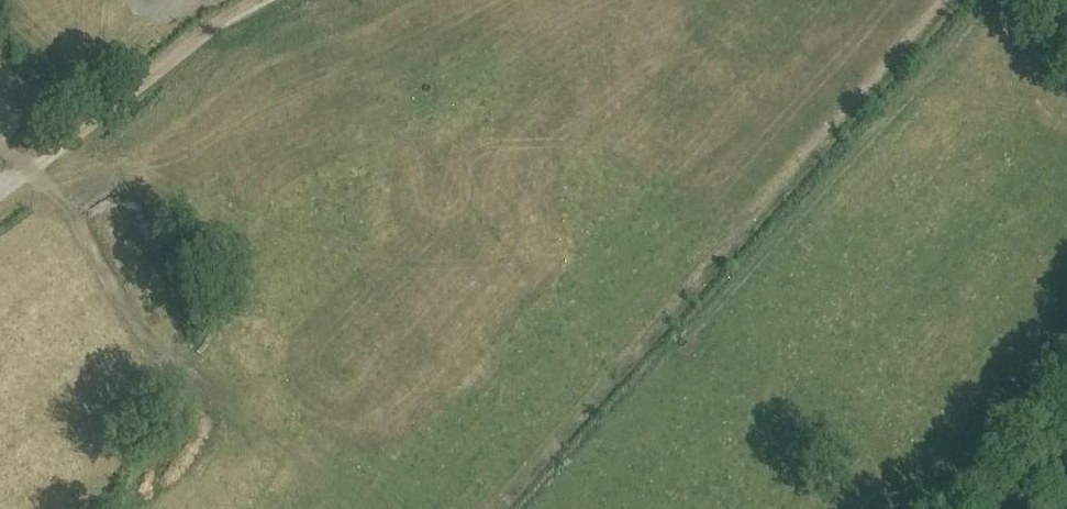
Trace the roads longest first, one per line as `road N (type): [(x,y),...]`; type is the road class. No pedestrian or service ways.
road 1 (track): [(246,0),(0,187)]
road 2 (track): [(991,508),(1066,414)]

